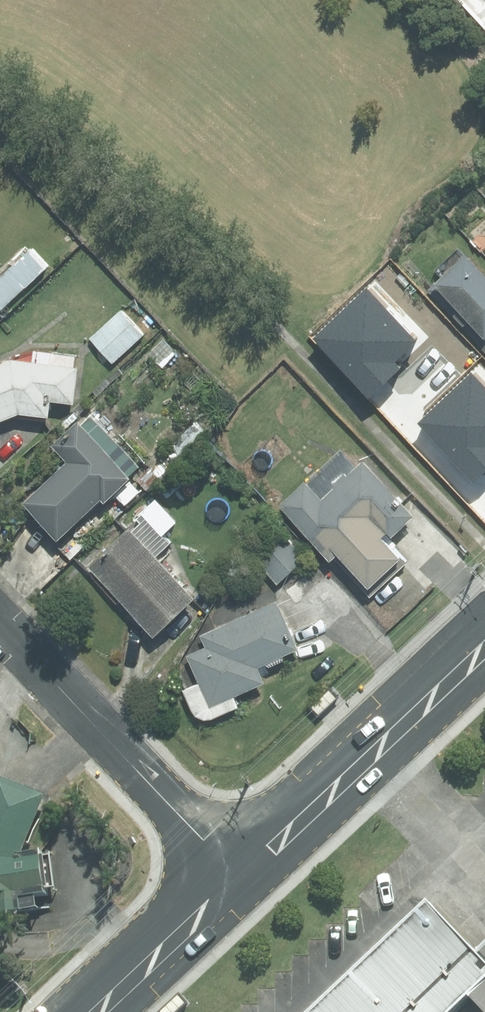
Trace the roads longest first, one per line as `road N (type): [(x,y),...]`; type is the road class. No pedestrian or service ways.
road 1 (residential): [(235,875),(0,623)]
road 2 (secondary): [(235,875),(484,640)]
road 3 (secondary): [(89,1011),(235,875)]

